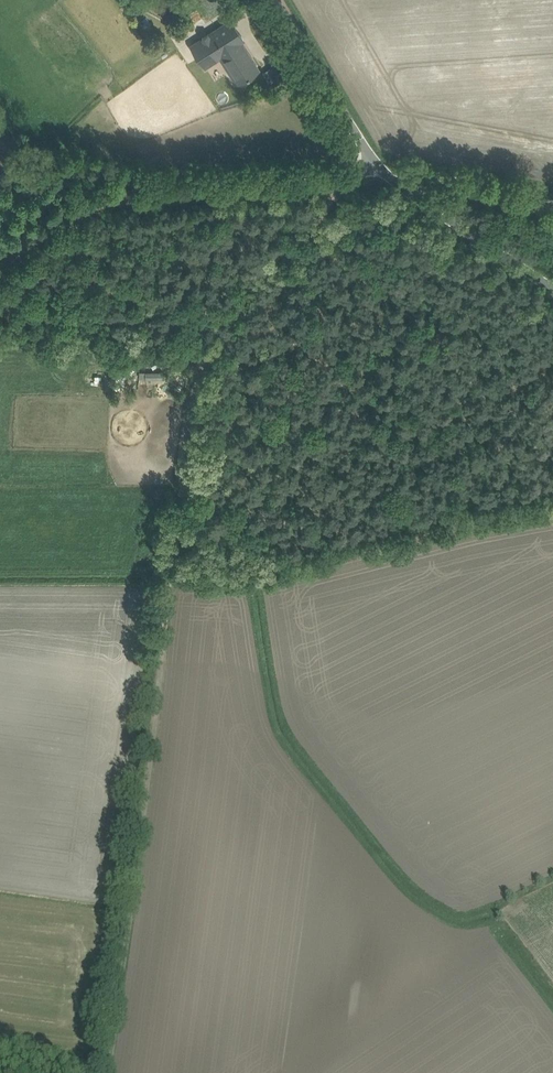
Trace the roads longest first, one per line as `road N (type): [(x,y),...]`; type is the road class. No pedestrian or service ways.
road 1 (track): [(108,1072),(155,736),(187,412),(250,281),(324,212),(337,181)]
road 2 (unclassified): [(0,272),(62,218),(95,204),(337,181),(377,165)]
road 3 (unclassified): [(377,165),(278,0)]
road 4 (unclassified): [(552,289),(410,193)]
road 5 (unclassified): [(552,206),(441,180),(410,193)]

